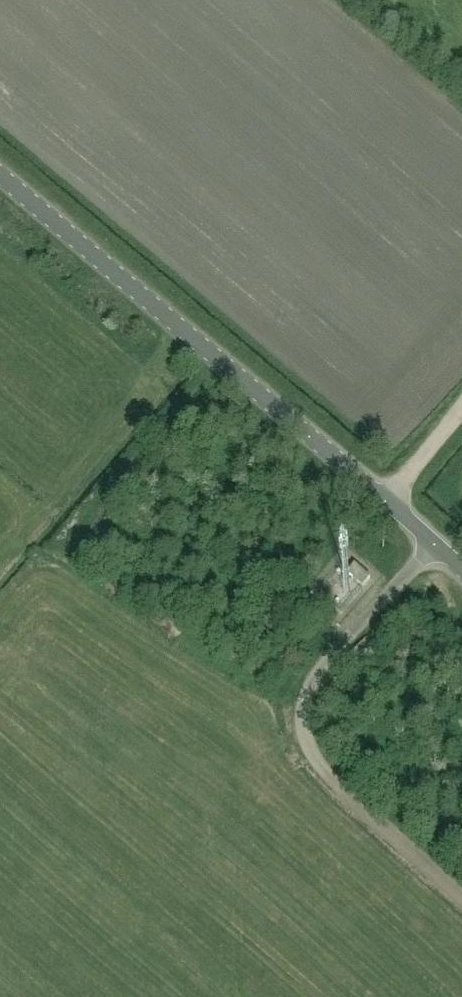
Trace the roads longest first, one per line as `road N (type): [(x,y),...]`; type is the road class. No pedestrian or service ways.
road 1 (tertiary): [(436,542),(0,165)]
road 2 (unclassified): [(436,542),(322,662),(307,689),(305,737),(340,786)]
road 3 (track): [(340,786),(461,894)]

